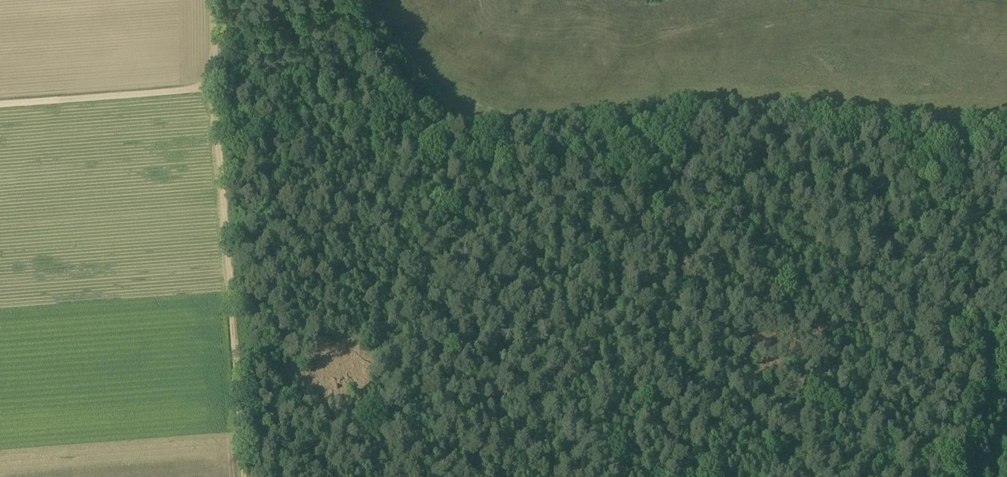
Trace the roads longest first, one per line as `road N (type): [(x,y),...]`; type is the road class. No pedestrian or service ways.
road 1 (track): [(243,476),(215,0)]
road 2 (track): [(0,106),(187,91),(223,65)]
road 3 (track): [(324,0),(223,65)]

